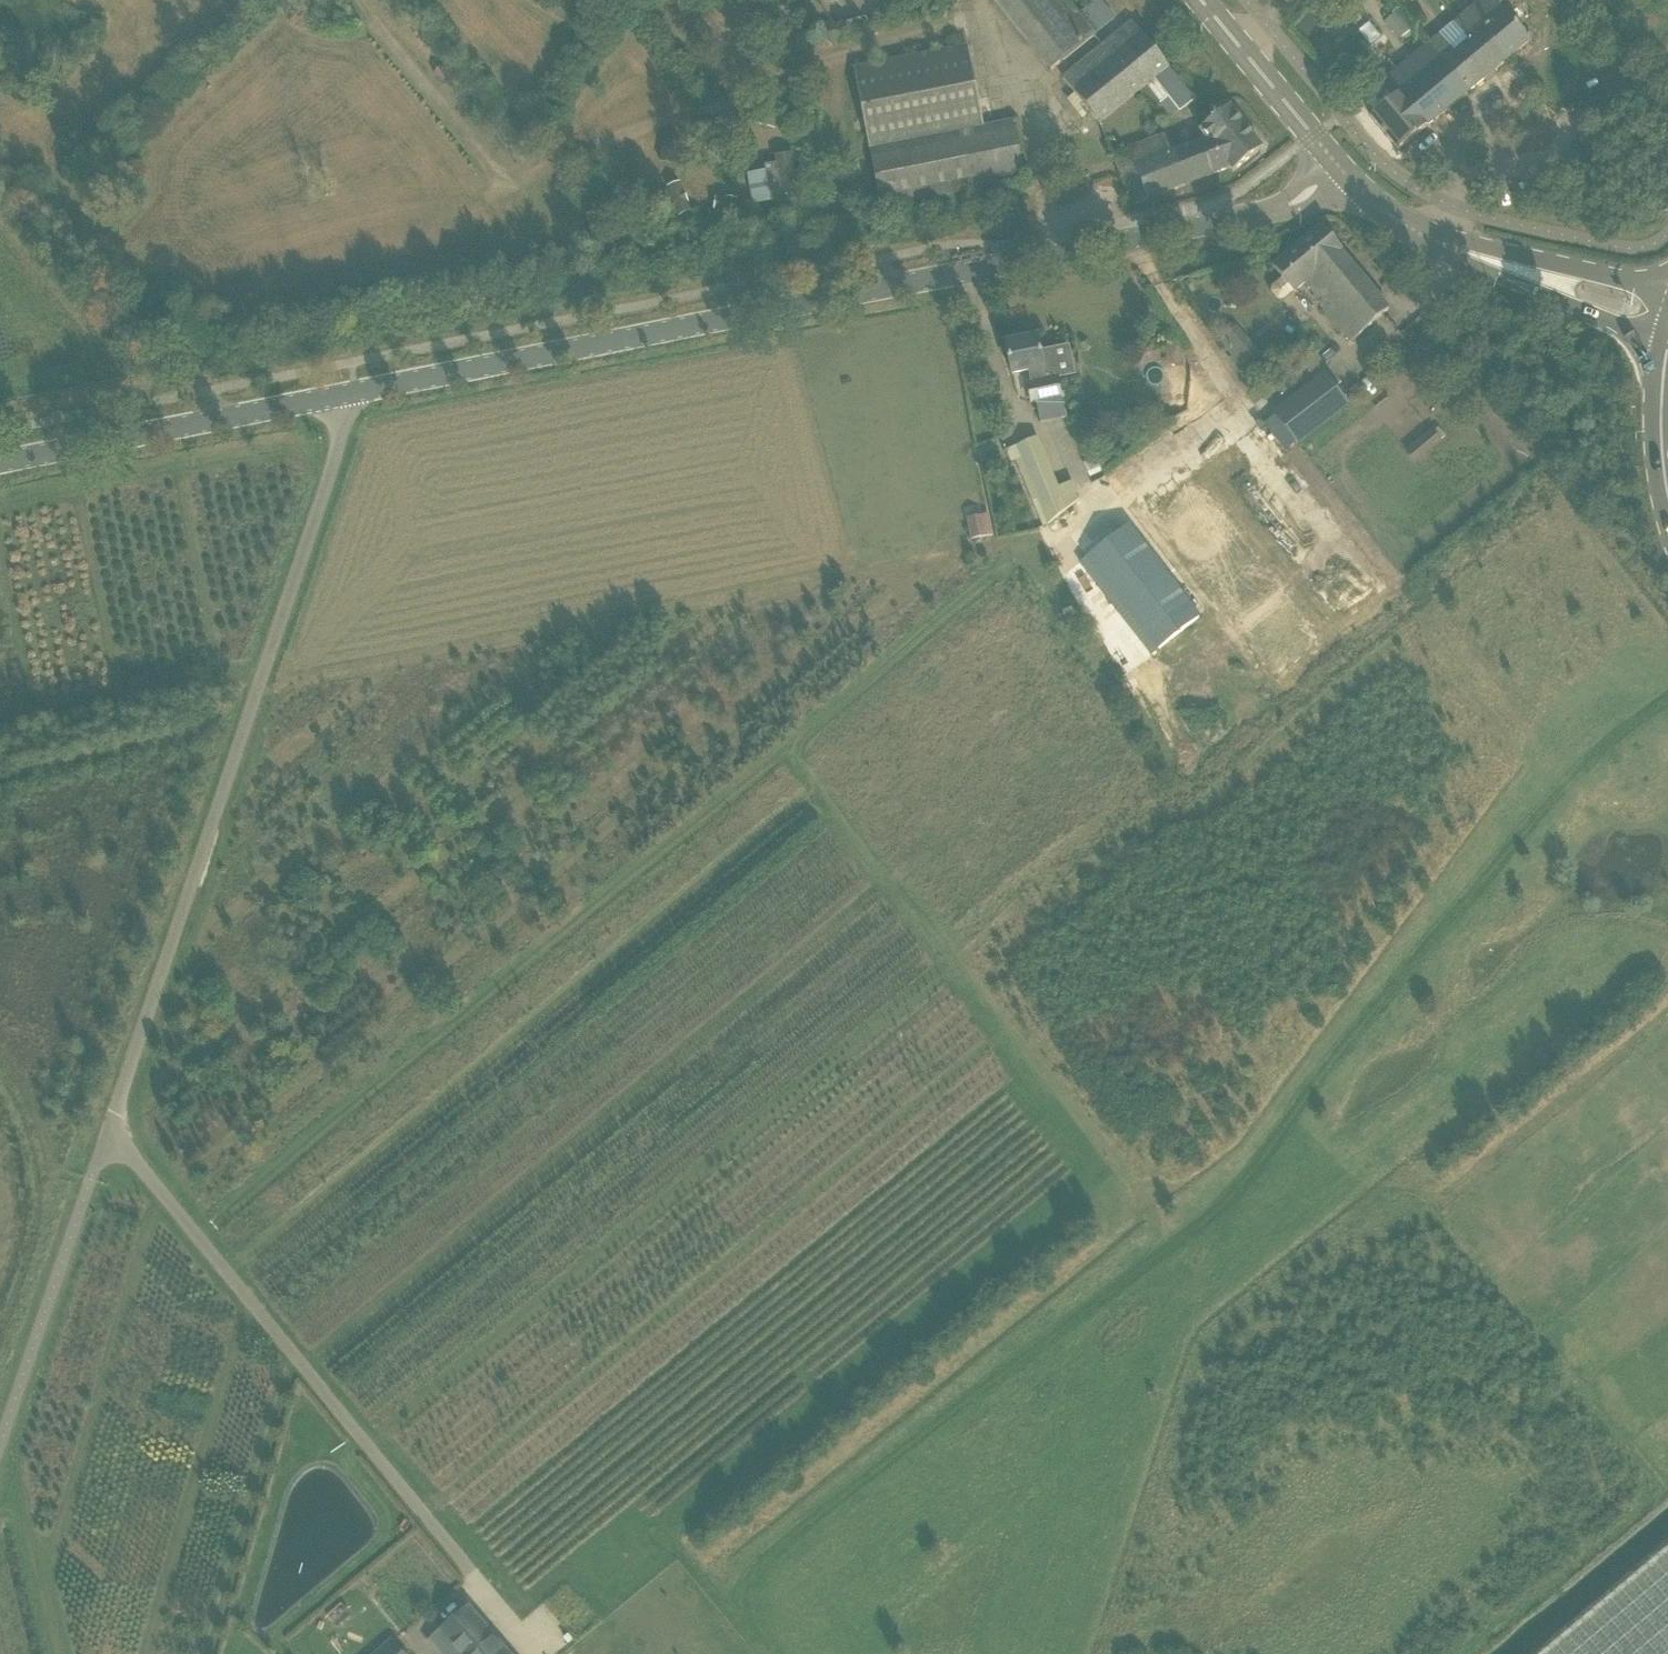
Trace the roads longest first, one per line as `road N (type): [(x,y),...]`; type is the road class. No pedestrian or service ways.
road 1 (unclassified): [(541,1653),(110,1131),(345,434),(346,392)]
road 2 (tertiary): [(346,392),(1270,216),(1312,197),(1342,171)]
road 3 (tertiary): [(1667,317),(1481,264),(1397,223),(1342,171)]
road 4 (tertiary): [(346,392),(0,460)]
road 5 (tertiary): [(1342,171),(1200,0)]

